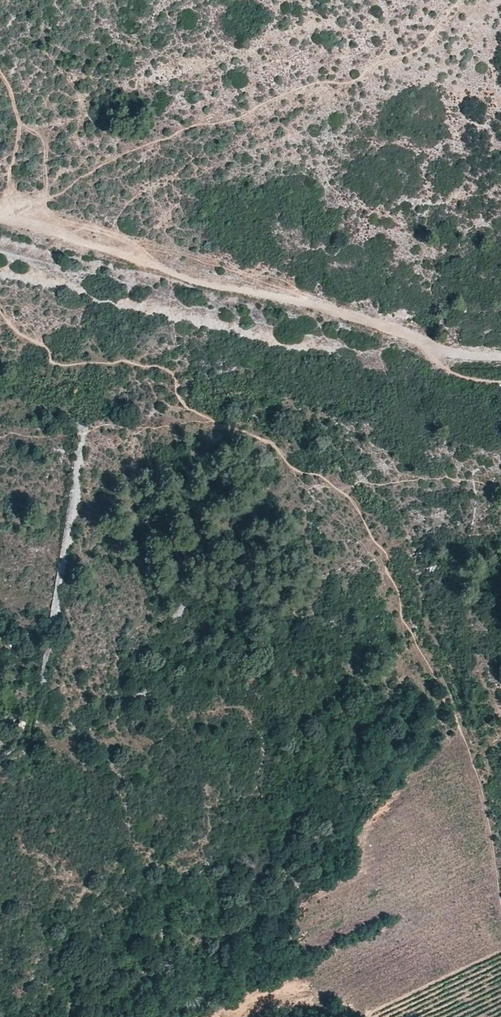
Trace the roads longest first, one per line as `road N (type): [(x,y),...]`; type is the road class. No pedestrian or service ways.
road 1 (track): [(437,351),(325,307),(216,287),(0,221)]

